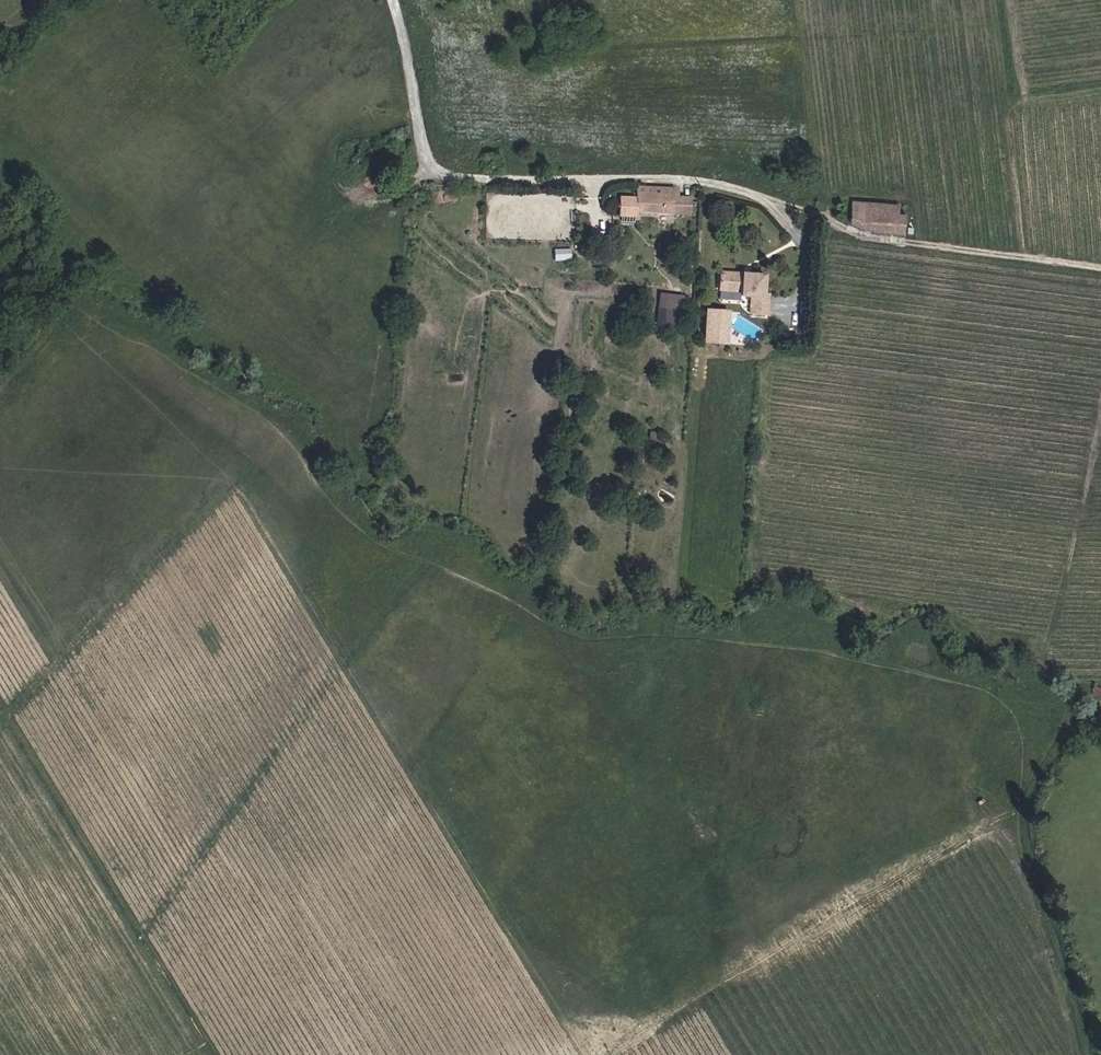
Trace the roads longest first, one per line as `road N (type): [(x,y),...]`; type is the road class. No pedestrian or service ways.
road 1 (residential): [(398,0),(438,162),(548,181),(681,182),(818,218)]

